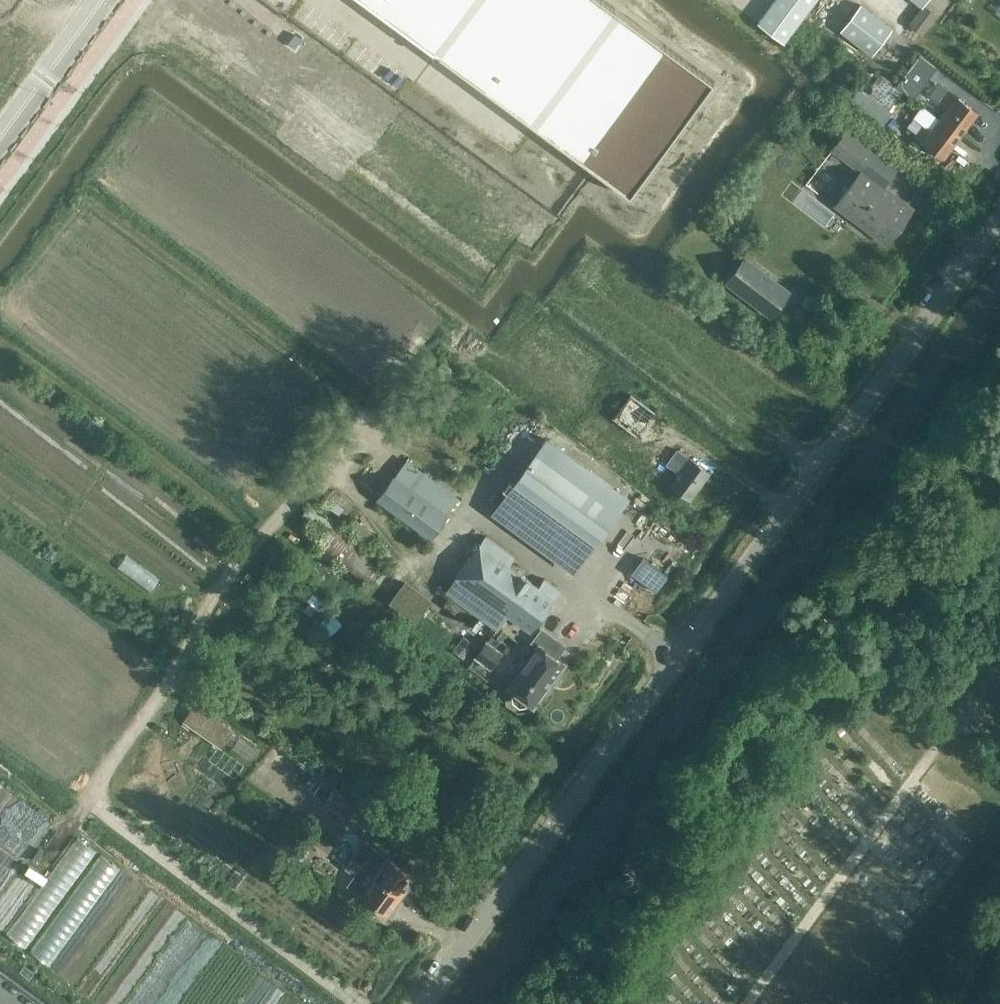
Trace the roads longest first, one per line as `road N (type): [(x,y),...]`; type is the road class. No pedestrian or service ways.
road 1 (unclassified): [(425,1003),(999,219)]
road 2 (track): [(359,1003),(96,804),(95,795),(176,671),(214,593),(365,418),(379,375)]
road 3 (unclassified): [(102,0),(0,138)]
road 4 (track): [(328,465),(408,560),(383,587)]
road 5 (track): [(677,435),(787,508)]

